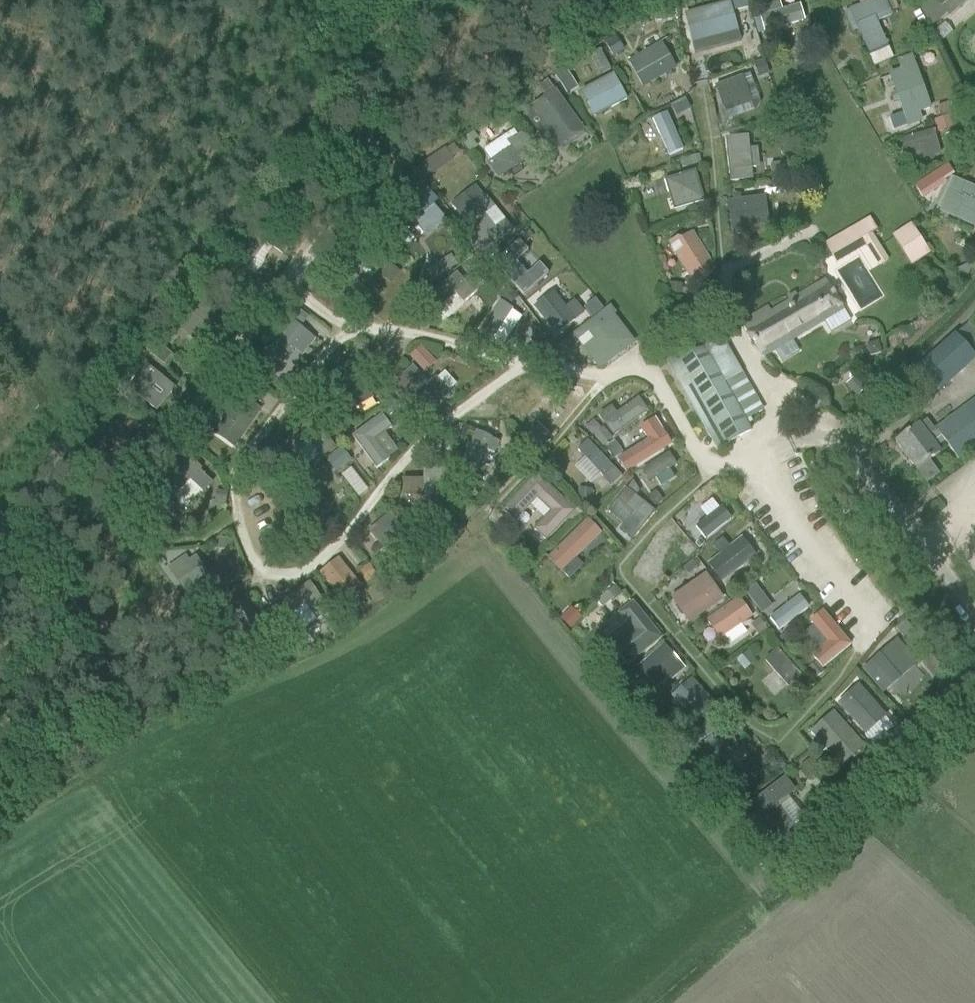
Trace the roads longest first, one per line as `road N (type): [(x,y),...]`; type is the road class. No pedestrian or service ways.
road 1 (track): [(0,535),(115,343),(317,114)]
road 2 (unclassified): [(974,603),(843,447)]
road 3 (track): [(317,114),(461,0)]
road 4 (track): [(317,114),(262,0)]

